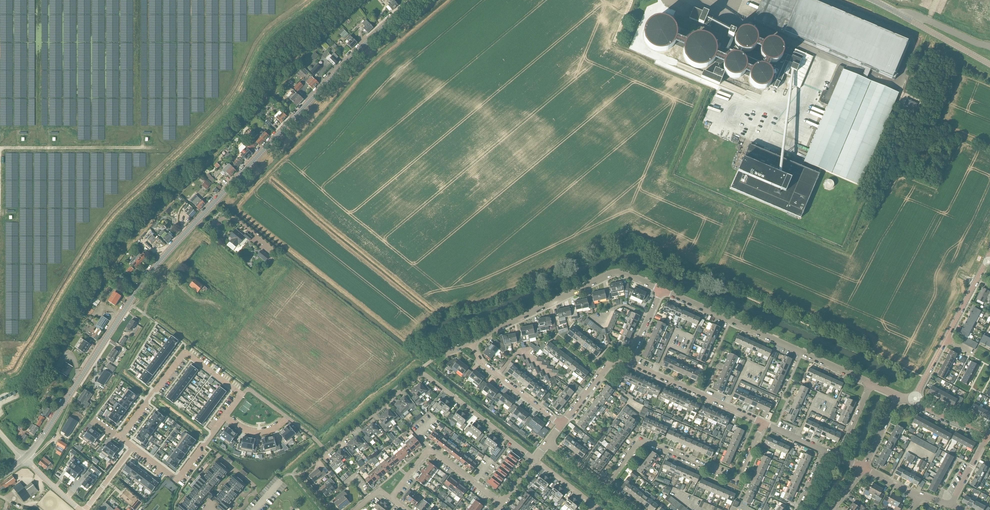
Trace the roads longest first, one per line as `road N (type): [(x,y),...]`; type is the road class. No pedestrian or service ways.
road 1 (tertiary): [(413,0),(156,267),(24,458)]
road 2 (residential): [(535,460),(423,373),(300,474),(329,509)]
road 3 (residential): [(871,384),(662,290)]
road 4 (residential): [(604,487),(640,441),(737,481),(763,422)]
road 5 (residential): [(662,290),(613,273),(471,342)]
road 6 (residential): [(120,437),(184,352),(241,394),(224,417)]
road 7 (tertiary): [(914,403),(986,262)]
road 8 (residential): [(391,499),(430,450),(502,504)]
road 9 (residential): [(763,422),(626,362)]
road 10 (residential): [(224,417),(177,479),(133,447)]
road 11 (residential): [(562,425),(481,364),(471,342)]

